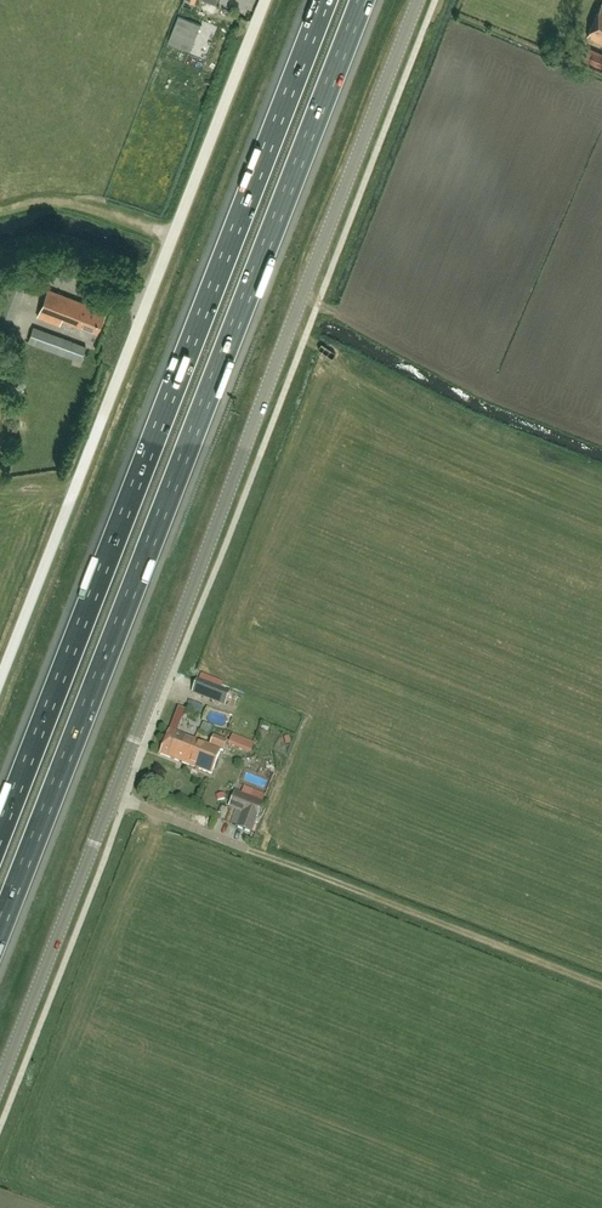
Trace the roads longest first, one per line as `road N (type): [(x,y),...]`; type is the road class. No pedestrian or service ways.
road 1 (unclassified): [(0,1085),(419,0)]
road 2 (motorway): [(0,935),(365,0)]
road 3 (motorway): [(325,0),(0,835)]
road 4 (unclassified): [(0,681),(265,0)]
road 5 (track): [(601,985),(113,795)]
road 6 (track): [(0,212),(67,203),(174,235)]

